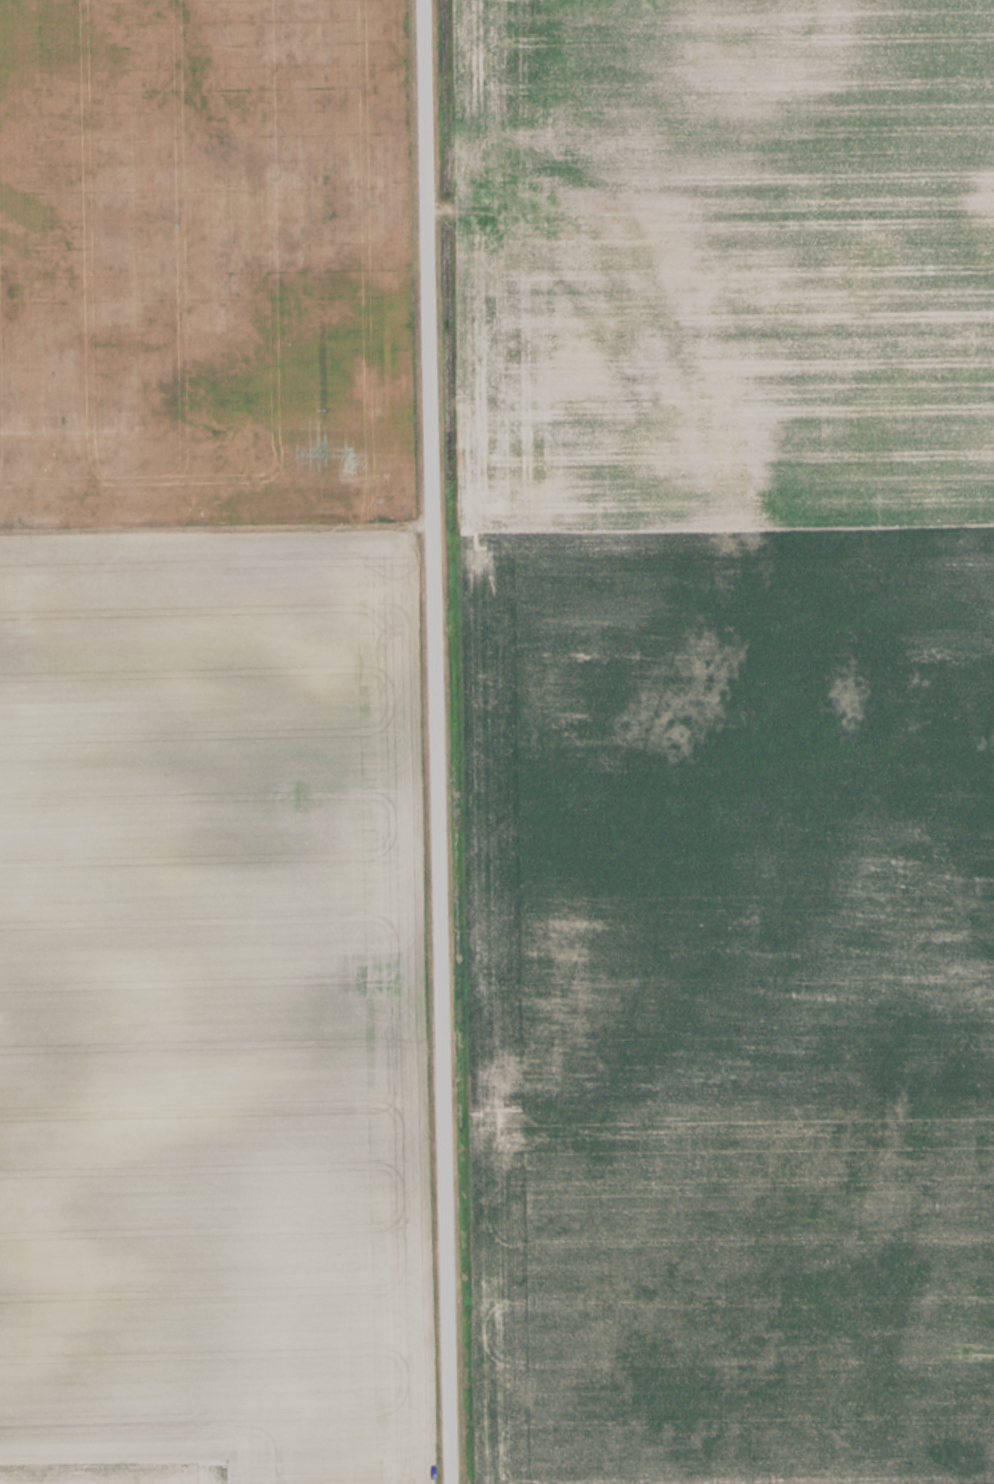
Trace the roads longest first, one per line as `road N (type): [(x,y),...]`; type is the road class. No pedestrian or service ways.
road 1 (residential): [(454,1483),(428,0)]

